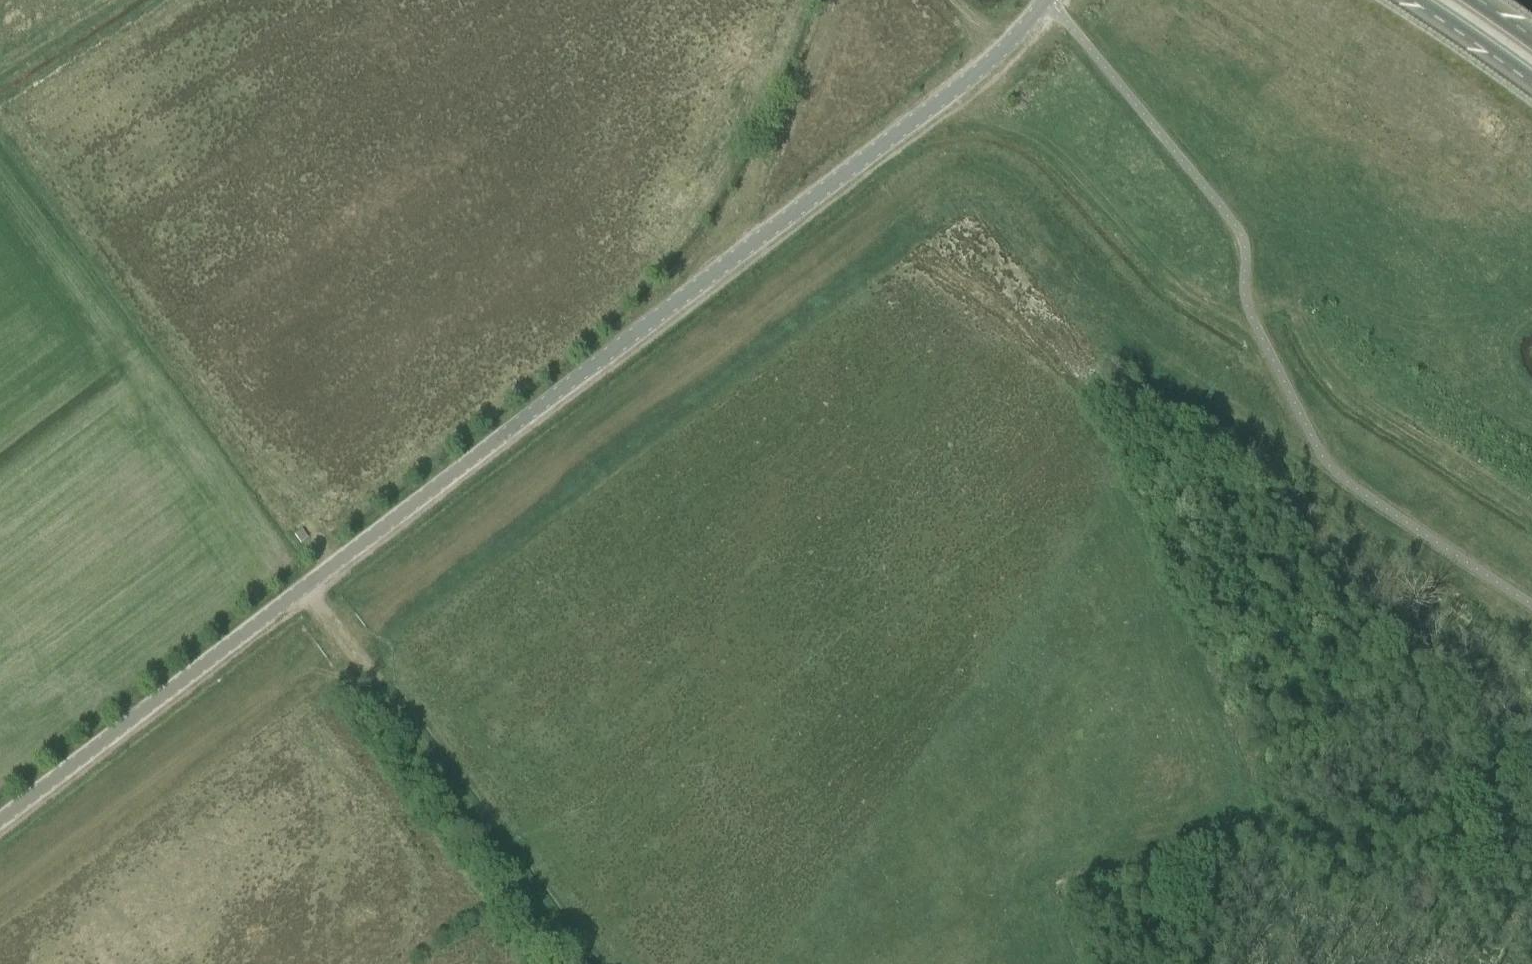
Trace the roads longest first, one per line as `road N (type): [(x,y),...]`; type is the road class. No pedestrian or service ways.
road 1 (residential): [(301,590),(954,91),(1049,0)]
road 2 (residential): [(301,590),(0,821)]
road 3 (track): [(836,0),(778,147),(729,224),(710,277)]
road 4 (primary): [(1423,0),(1531,74)]

